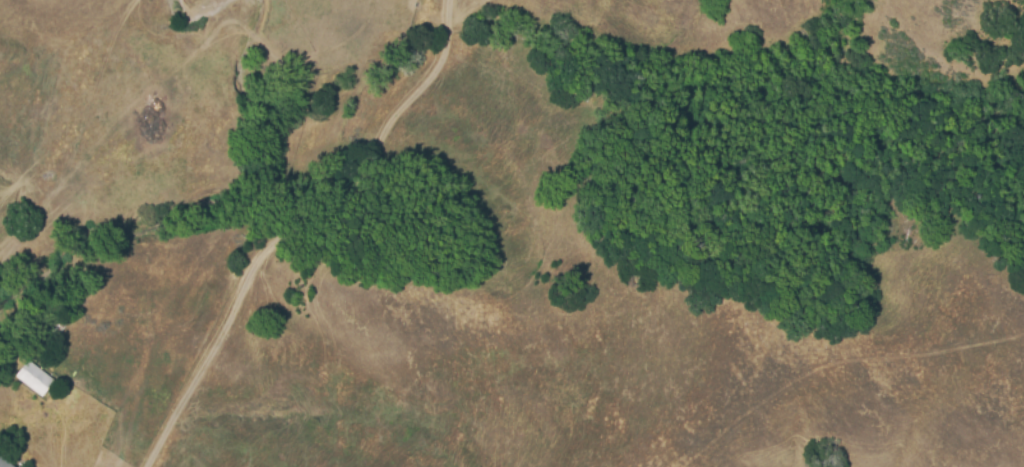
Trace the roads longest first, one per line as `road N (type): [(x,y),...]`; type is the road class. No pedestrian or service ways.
road 1 (residential): [(427,0),(424,23),(307,164),(134,466)]

